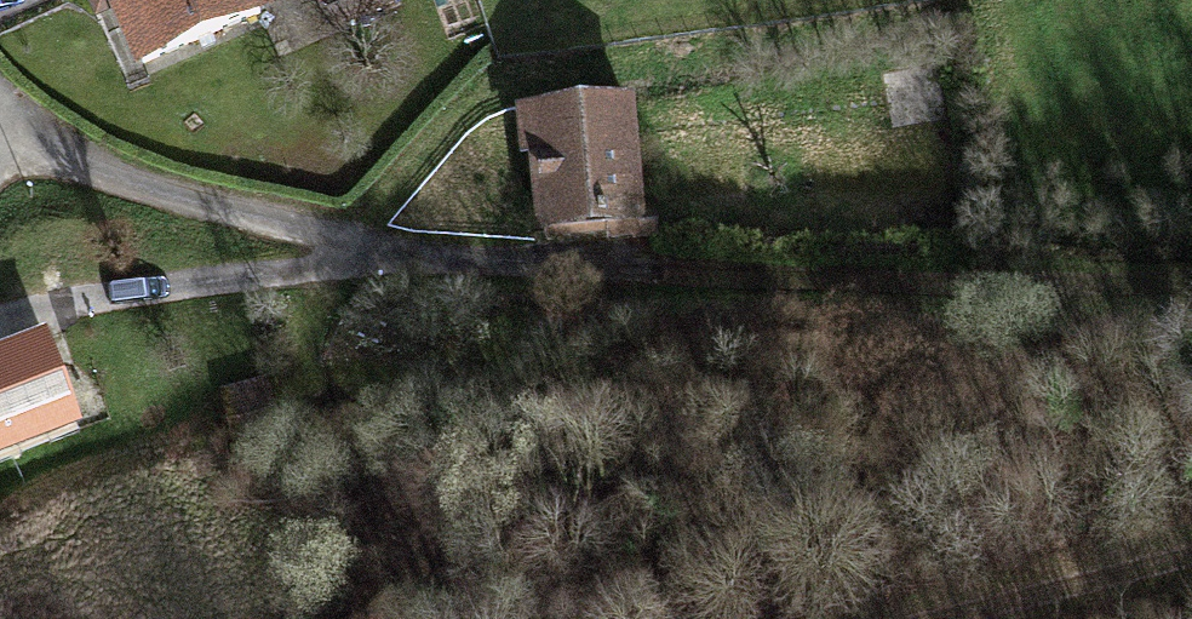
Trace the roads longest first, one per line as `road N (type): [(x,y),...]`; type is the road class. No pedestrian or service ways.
road 1 (track): [(0,142),(159,200),(345,253),(482,273),(950,295),(1191,285)]
road 2 (track): [(0,328),(264,292),(482,273)]
road 3 (track): [(1191,551),(922,618)]

